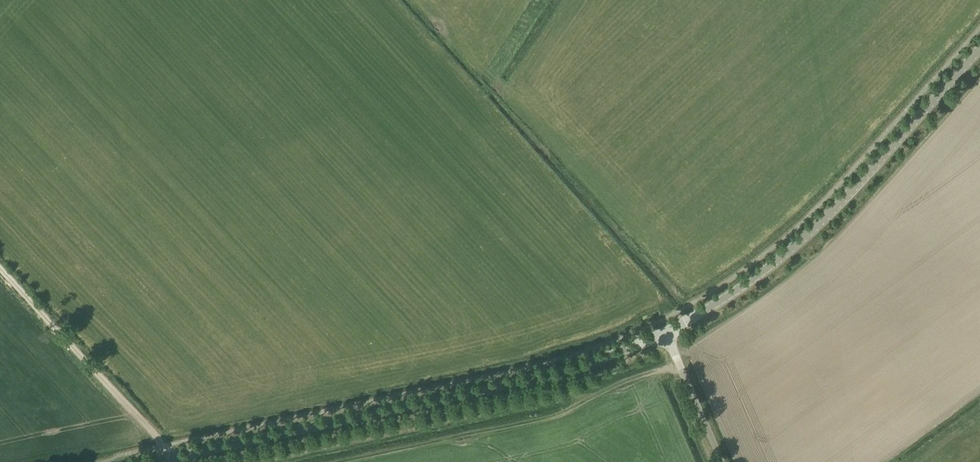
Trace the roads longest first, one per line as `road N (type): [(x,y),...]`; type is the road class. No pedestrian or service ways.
road 1 (tertiary): [(148,461),(522,383),(666,334)]
road 2 (tertiary): [(666,334),(762,272),(852,189),(979,46)]
road 3 (track): [(165,446),(0,269)]
road 4 (unclassified): [(721,461),(666,334)]

